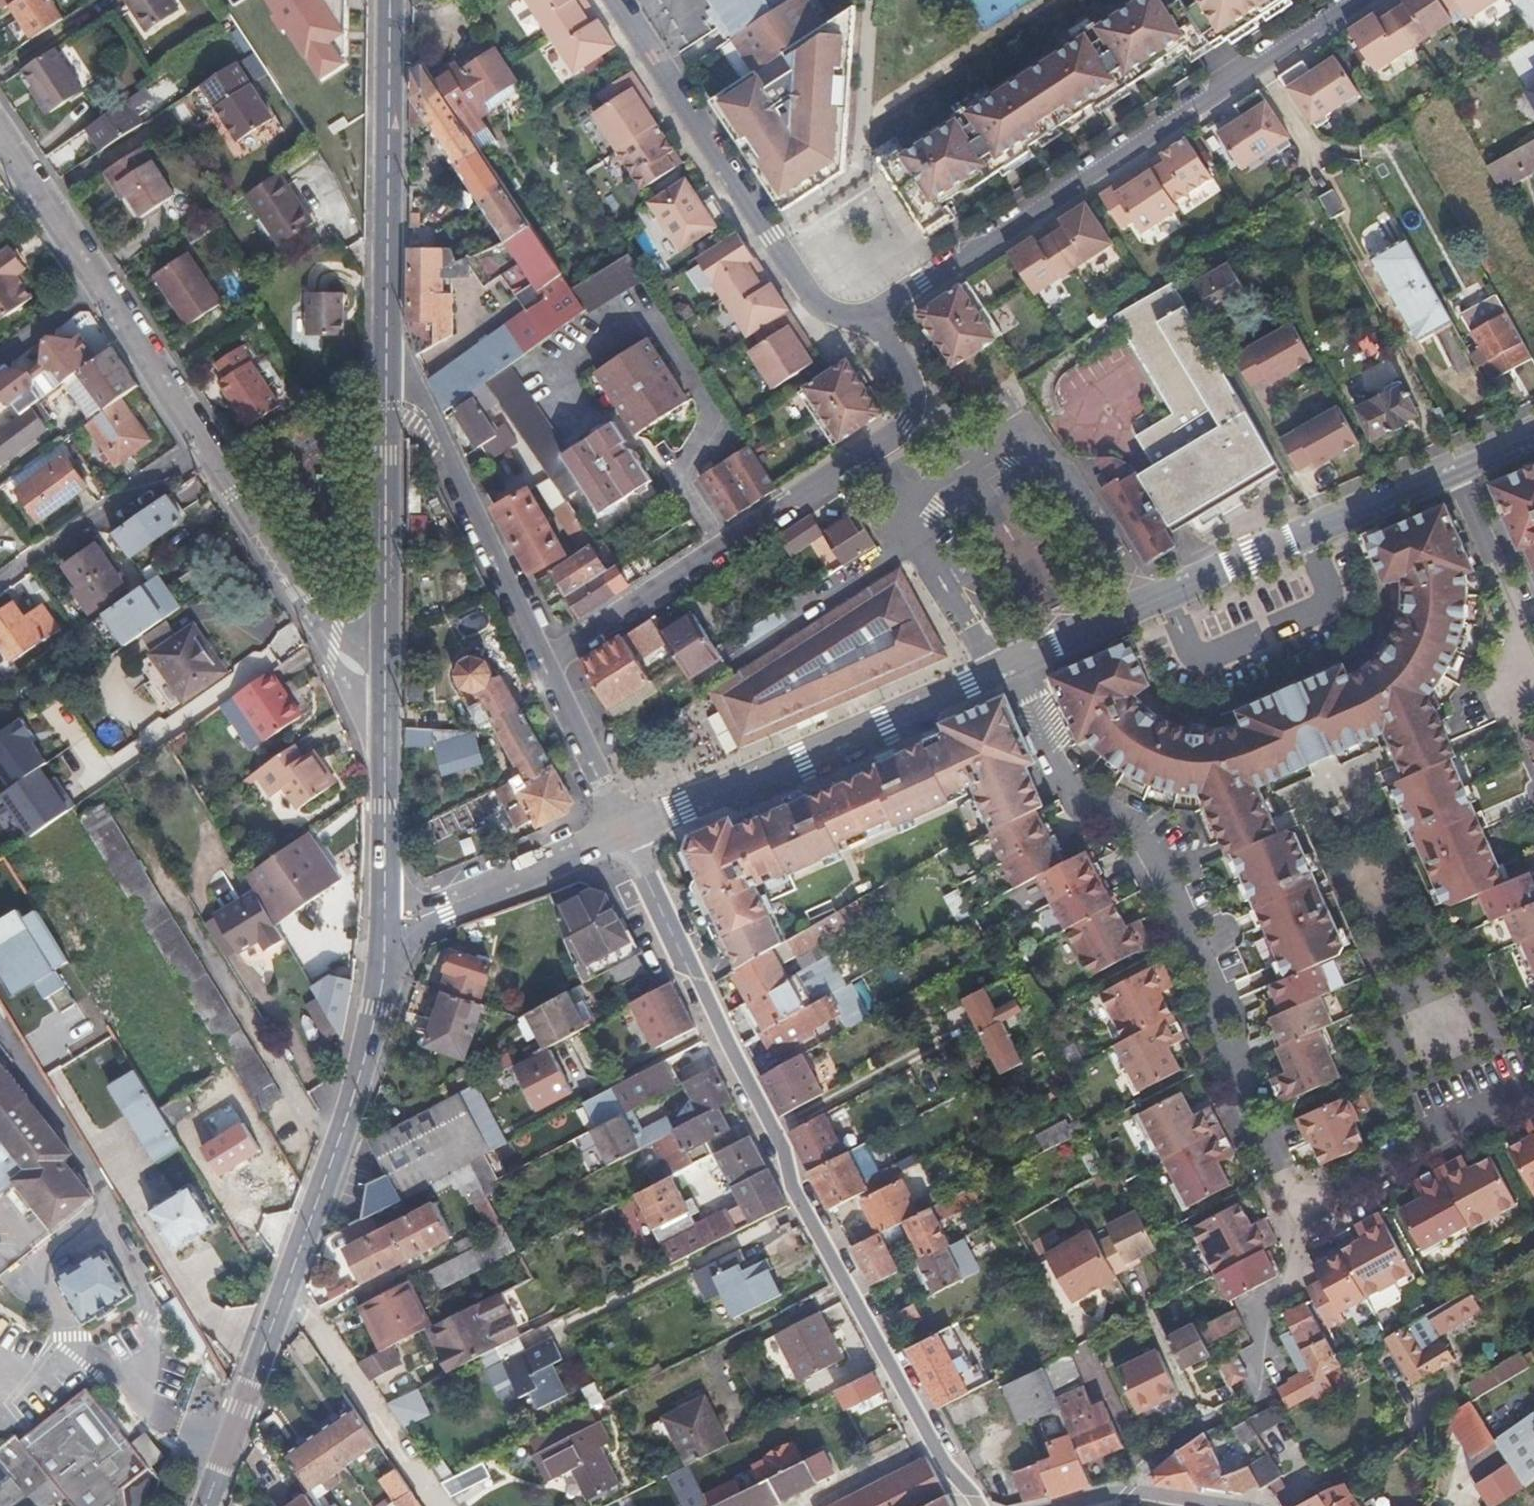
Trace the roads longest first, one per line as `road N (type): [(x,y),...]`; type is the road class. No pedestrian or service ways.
road 1 (residential): [(1018,664),(1075,789),(1147,847),(1304,1212),(1533,1101)]
road 2 (residential): [(970,1505),(743,1100),(619,833)]
road 3 (residential): [(1356,0),(869,319)]
road 4 (residential): [(541,667),(899,425),(909,385),(869,319)]
road 5 (residential): [(1463,463),(1018,664)]
road 6 (residential): [(1018,664),(619,833)]
road 7 (residential): [(869,319),(840,319),(809,302),(617,0)]
road 8 (tertiary): [(291,1277),(381,1009),(385,921)]
road 9 (tertiary): [(386,368),(390,0)]
road 10 (unclassified): [(541,667),(411,385),(386,368)]
road 11 (tertiary): [(388,677),(386,368)]
road 12 (residential): [(199,447),(333,652),(388,677)]
road 13 (unclassified): [(291,1277),(443,1505)]
road 14 (residential): [(619,833),(433,912),(385,921)]
road 15 (tertiary): [(202,1505),(291,1277)]
road 16 (tertiary): [(385,921),(388,677)]
road 17 (residential): [(199,447),(0,586)]
road 18 (residential): [(97,292),(199,447)]
road 19 (unclassified): [(619,833),(541,667)]
road 20 (residential): [(1533,628),(1463,463)]
road 21 (residential): [(0,144),(97,292)]
road 22 (residential): [(1298,1268),(1264,1326),(1258,1395)]
road 23 (residential): [(1075,1505),(1110,1496),(1205,1505)]
road 24 (residential): [(97,292),(0,363)]

